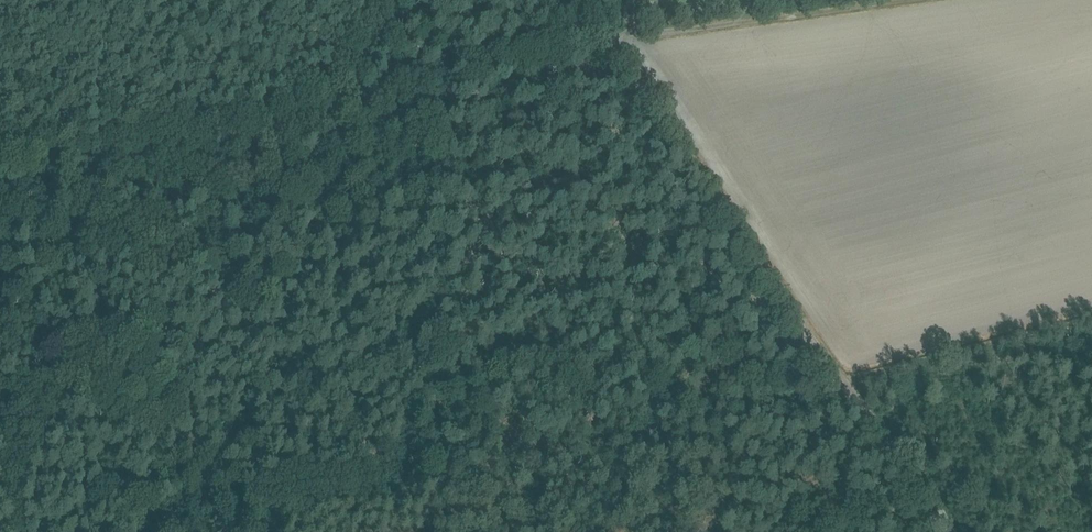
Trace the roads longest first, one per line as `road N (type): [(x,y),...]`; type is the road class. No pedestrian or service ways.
road 1 (track): [(595,43),(397,87),(251,137),(0,162)]
road 2 (track): [(842,386),(647,98),(595,43)]
road 3 (track): [(944,531),(842,386)]

